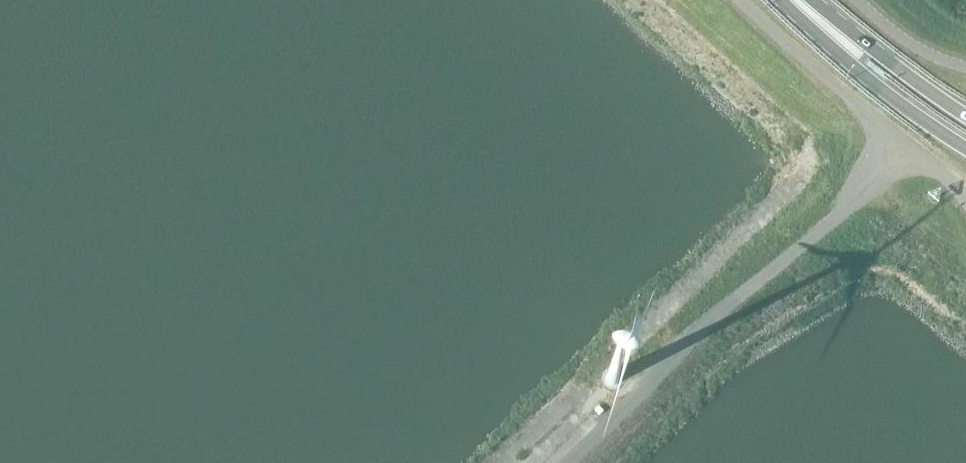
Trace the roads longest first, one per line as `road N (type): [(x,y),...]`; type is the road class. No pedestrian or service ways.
road 1 (unclassified): [(744,0),(965,202)]
road 2 (primary): [(817,17),(852,66),(965,148)]
road 3 (primary): [(965,117),(817,17)]
road 4 (unclassified): [(965,67),(916,49),(857,0)]

